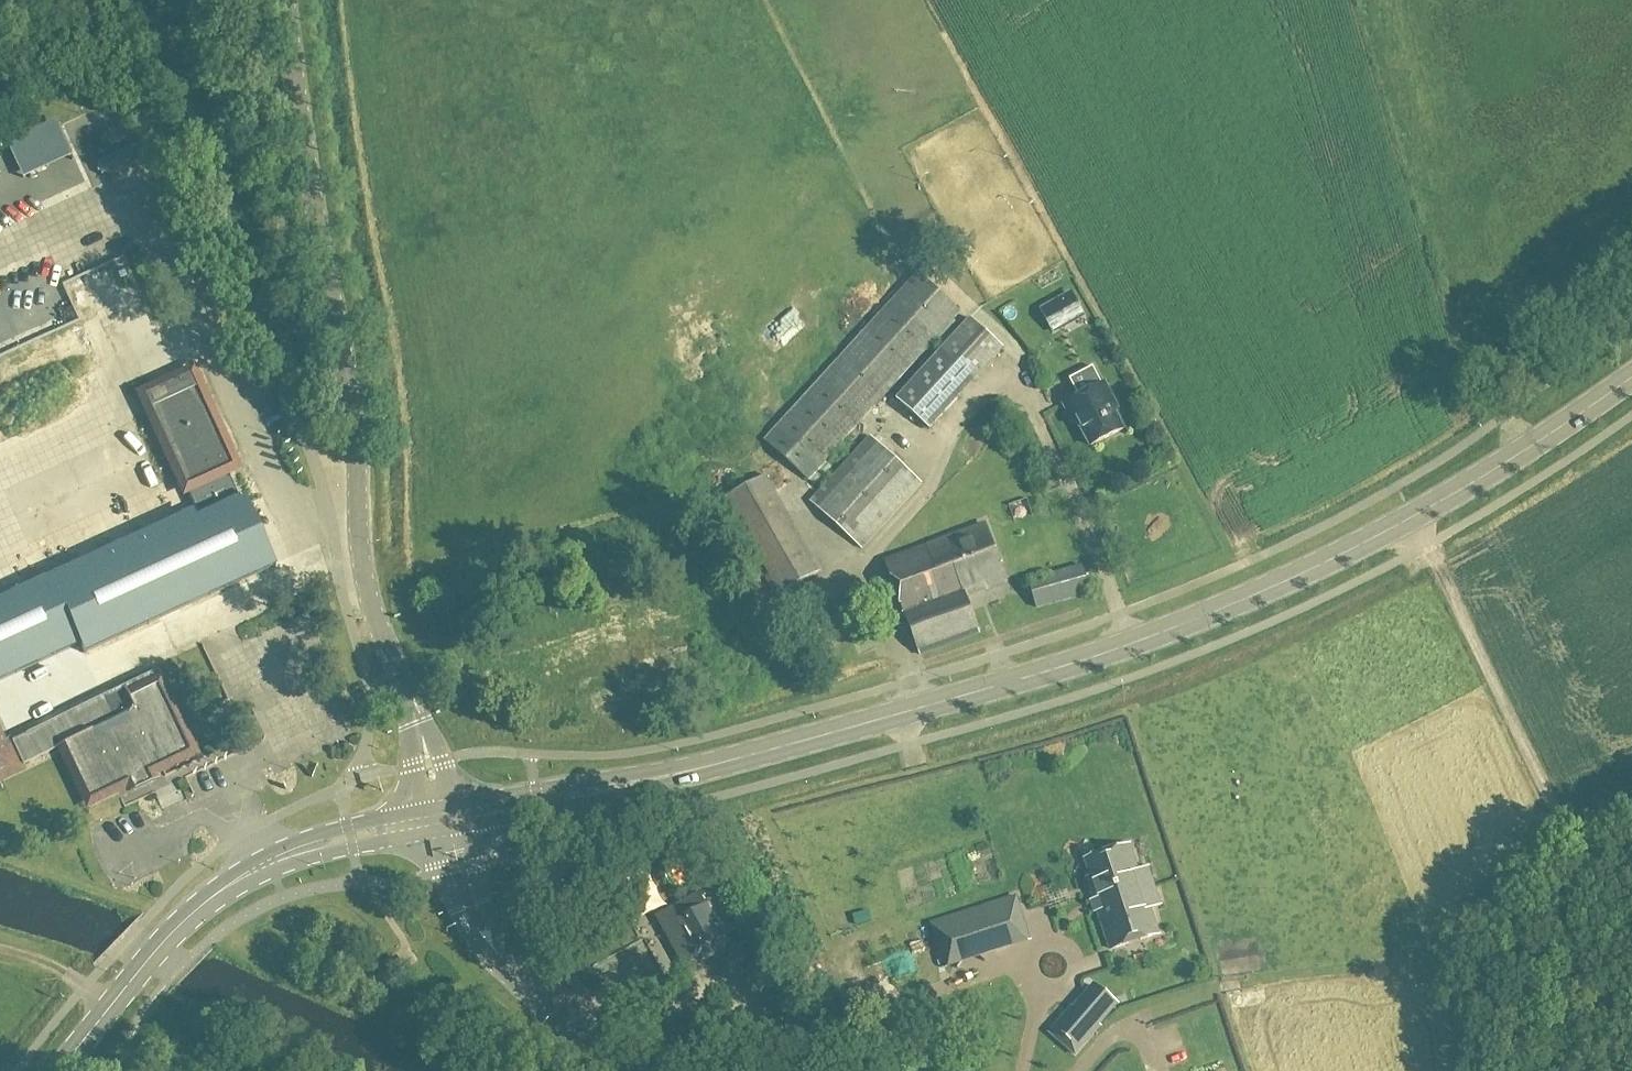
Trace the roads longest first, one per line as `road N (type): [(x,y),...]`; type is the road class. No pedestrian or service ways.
road 1 (secondary): [(631,783),(1133,648),(1316,569),(1528,453),(1631,377)]
road 2 (tertiary): [(415,713),(366,576),(361,467),(290,0)]
road 3 (secondary): [(63,1070),(198,910),(258,870)]
road 4 (track): [(1631,1046),(1559,974),(1544,927),(1558,902),(1631,864)]
road 5 (secondary): [(426,814),(313,840),(258,870)]
road 6 (secondary): [(258,870),(430,834)]
road 7 (secondary): [(631,783),(463,807)]
road 8 (secondary): [(469,827),(631,783)]
road 9 (tertiary): [(623,1070),(506,966)]
road 10 (tertiary): [(430,834),(460,913),(506,966)]
road 11 (tertiary): [(506,966),(469,827)]

